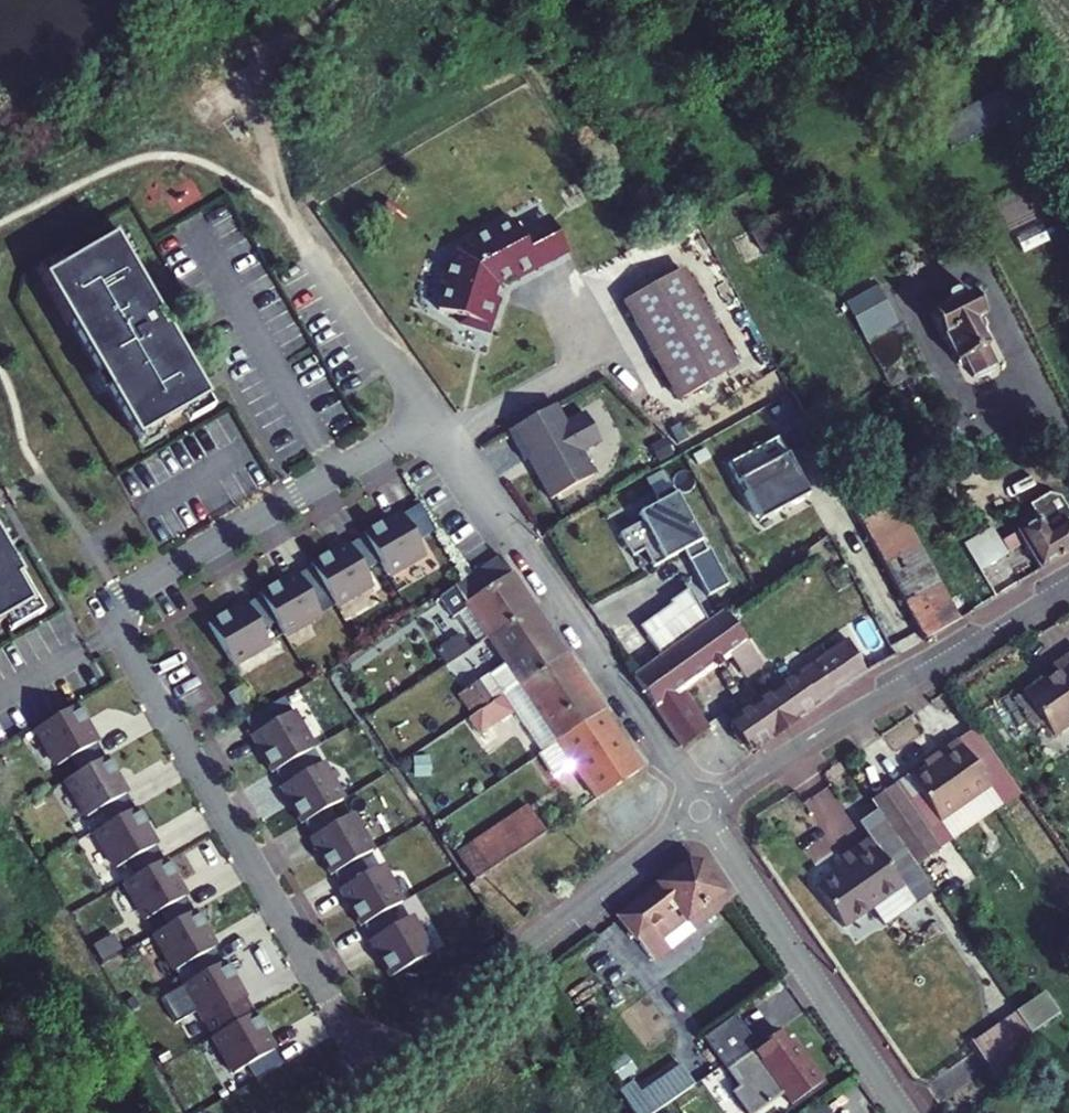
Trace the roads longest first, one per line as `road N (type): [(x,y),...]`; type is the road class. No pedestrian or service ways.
road 1 (residential): [(371,1070),(107,611),(432,419),(702,812)]
road 2 (residential): [(1068,587),(790,751),(702,812)]
road 3 (residential): [(906,1112),(702,812)]
road 4 (residential): [(702,812),(520,951)]
road 5 (unclassified): [(371,1070),(520,951)]

